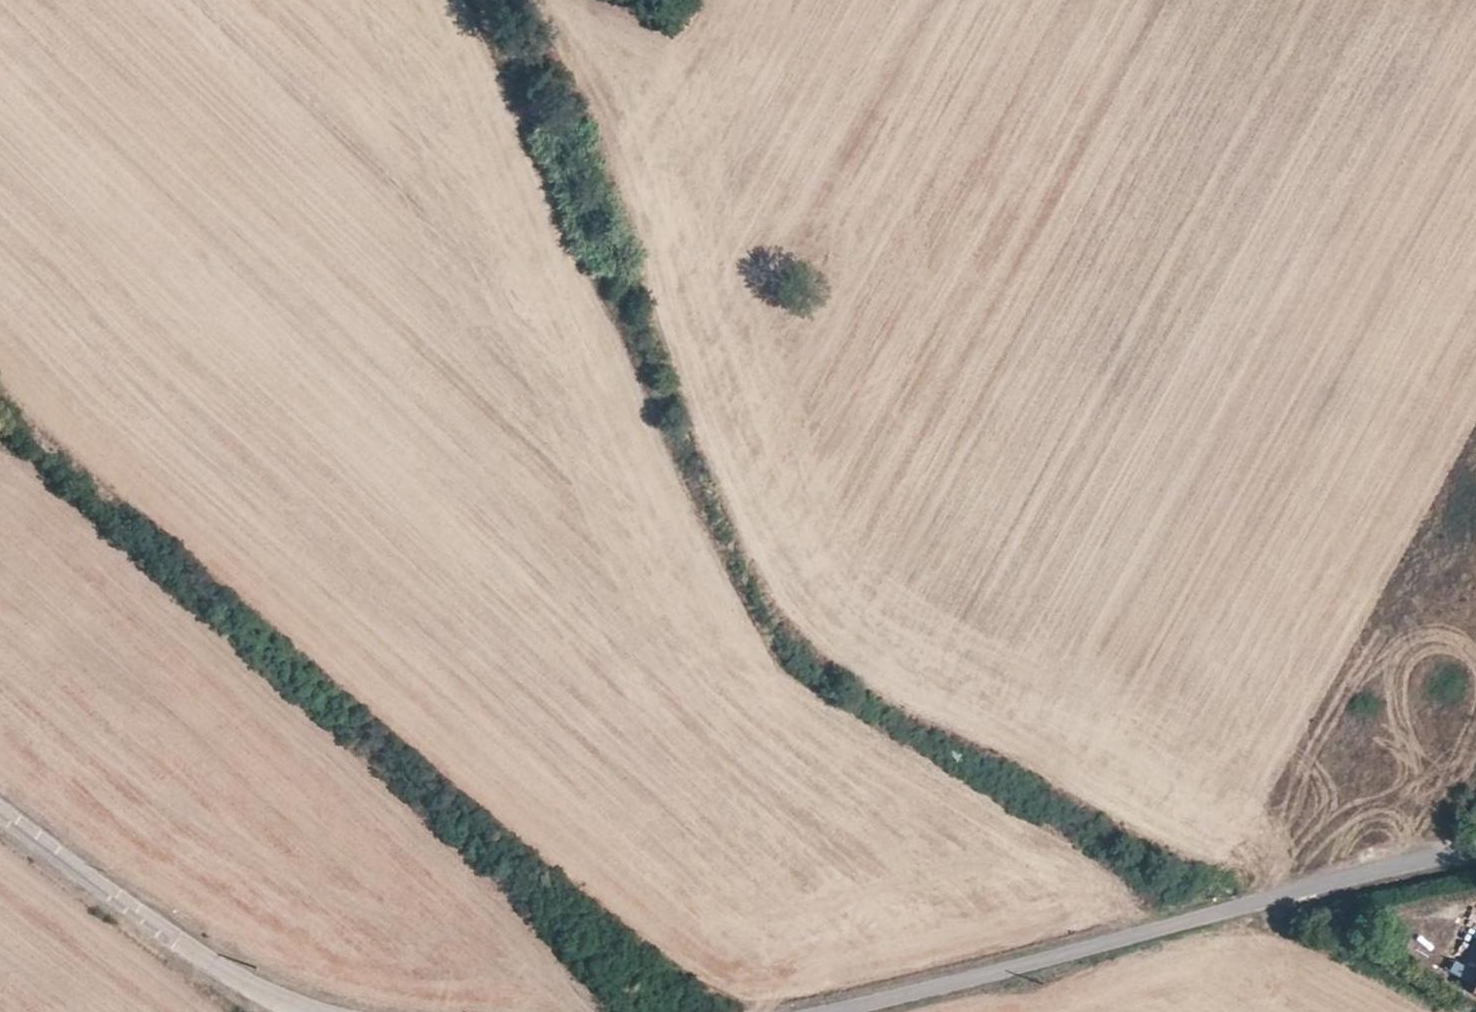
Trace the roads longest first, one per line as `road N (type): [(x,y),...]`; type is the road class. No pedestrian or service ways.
road 1 (unclassified): [(1475,842),(810,1011)]
road 2 (unclassified): [(312,1011),(242,981),(0,808)]

